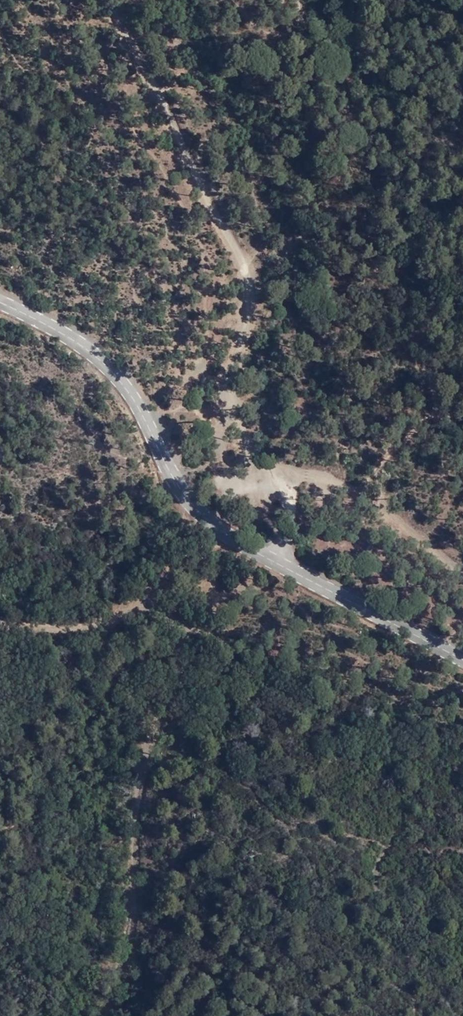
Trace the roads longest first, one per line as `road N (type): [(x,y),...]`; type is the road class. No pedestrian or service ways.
road 1 (track): [(282,564),(287,514),(280,471),(251,446),(233,401),(245,299),(240,260),(107,0)]
road 2 (tertiary): [(0,300),(76,341),(131,389),(182,487),(211,519),(254,550),(462,658)]
road 3 (track): [(196,630),(147,768),(137,905),(114,1015)]
road 4 (track): [(194,503),(171,574),(137,605),(75,631),(0,629)]
road 5 (track): [(462,578),(349,481),(280,471)]

